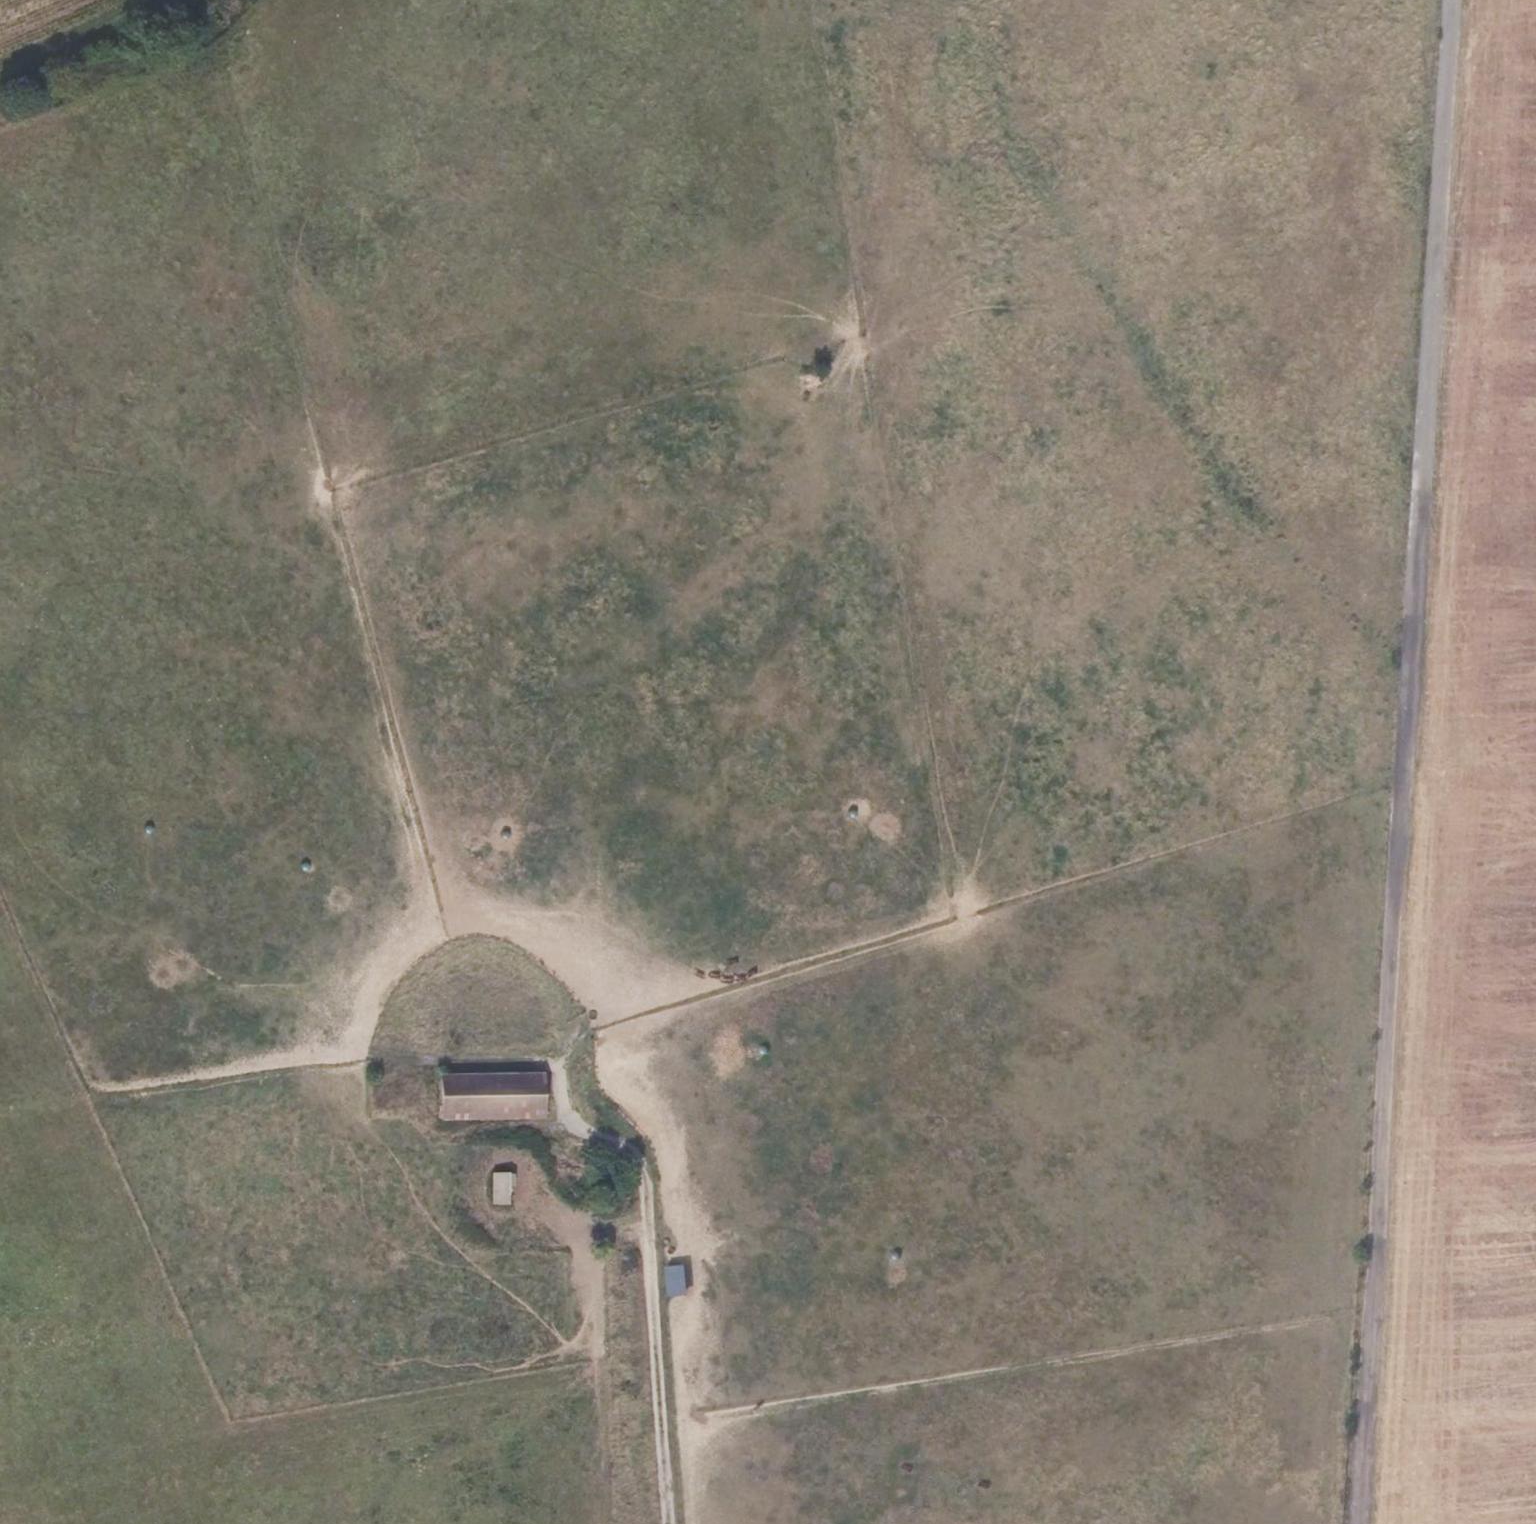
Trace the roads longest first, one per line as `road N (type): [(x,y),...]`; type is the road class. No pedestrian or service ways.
road 1 (track): [(1455,0),(1347,1523)]
road 2 (track): [(674,1523),(644,1163),(634,1147),(560,1123)]

